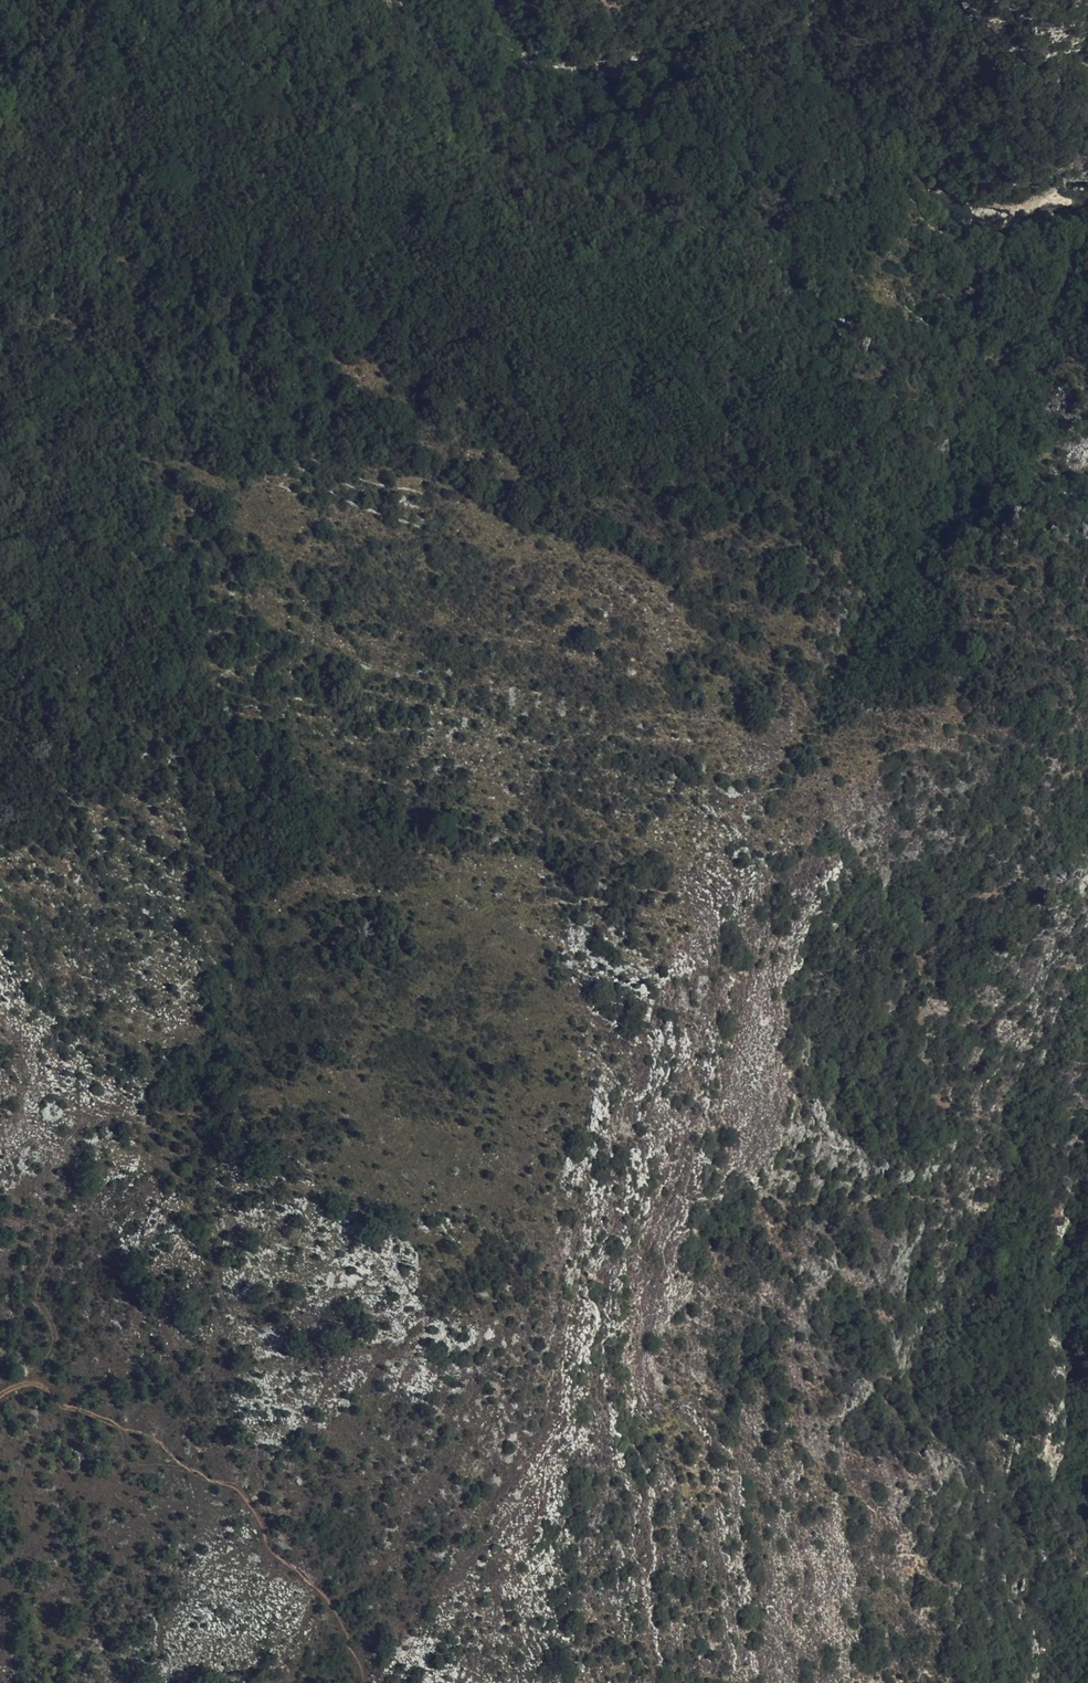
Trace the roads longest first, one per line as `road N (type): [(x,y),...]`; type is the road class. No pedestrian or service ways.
road 1 (track): [(42,1388),(56,1342),(37,1301),(53,1243),(46,1189),(69,1136)]
road 2 (track): [(121,1428),(31,1383),(0,1397)]

